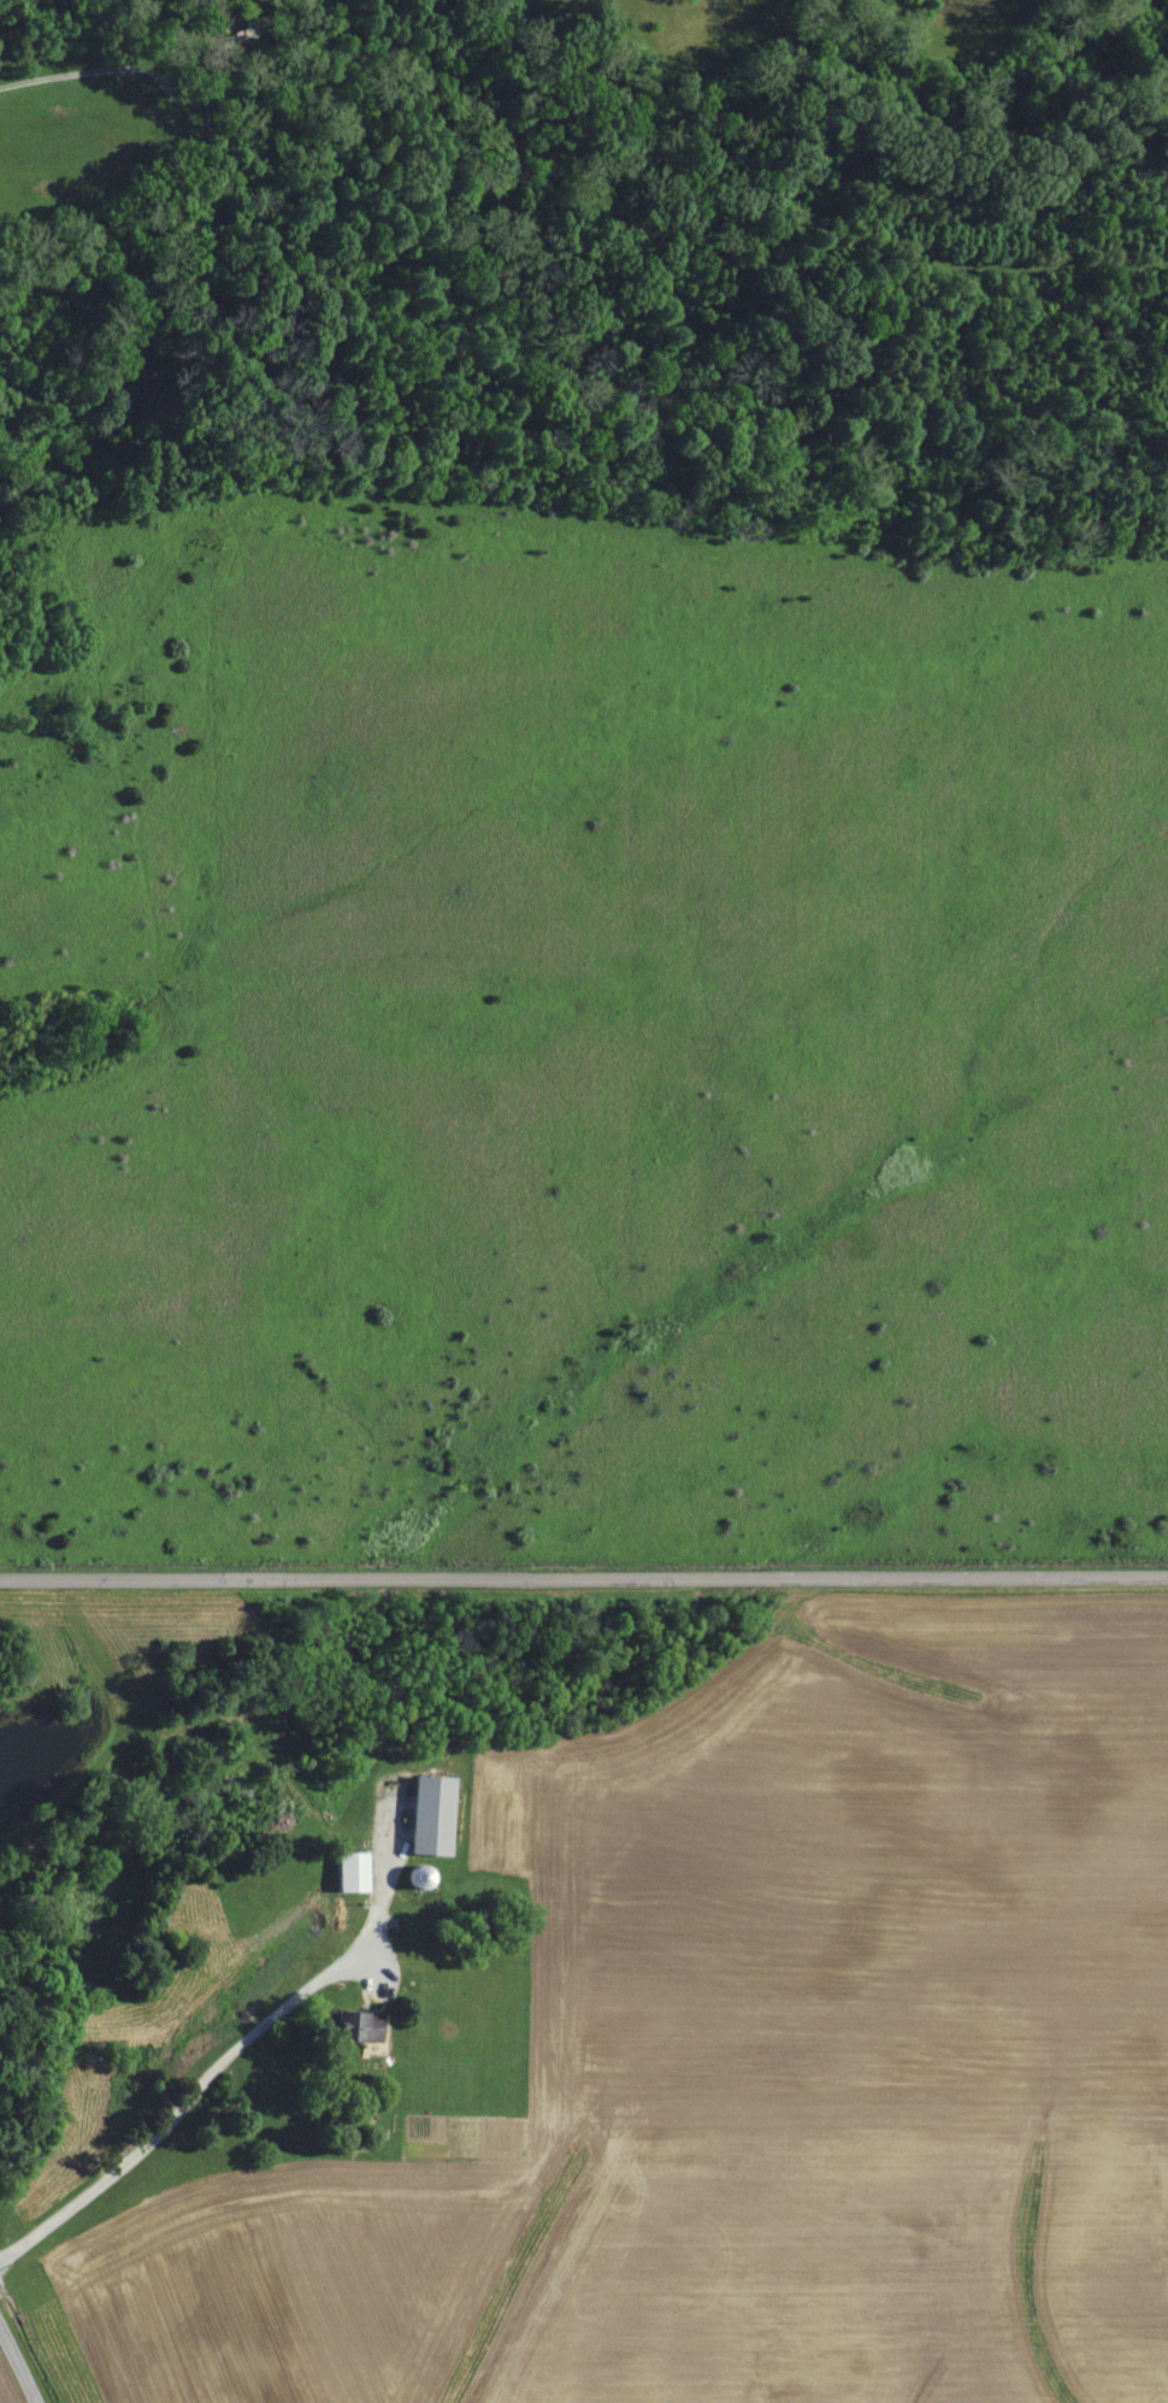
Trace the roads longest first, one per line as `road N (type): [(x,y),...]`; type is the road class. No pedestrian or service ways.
road 1 (residential): [(0,1579),(1167,1576)]

